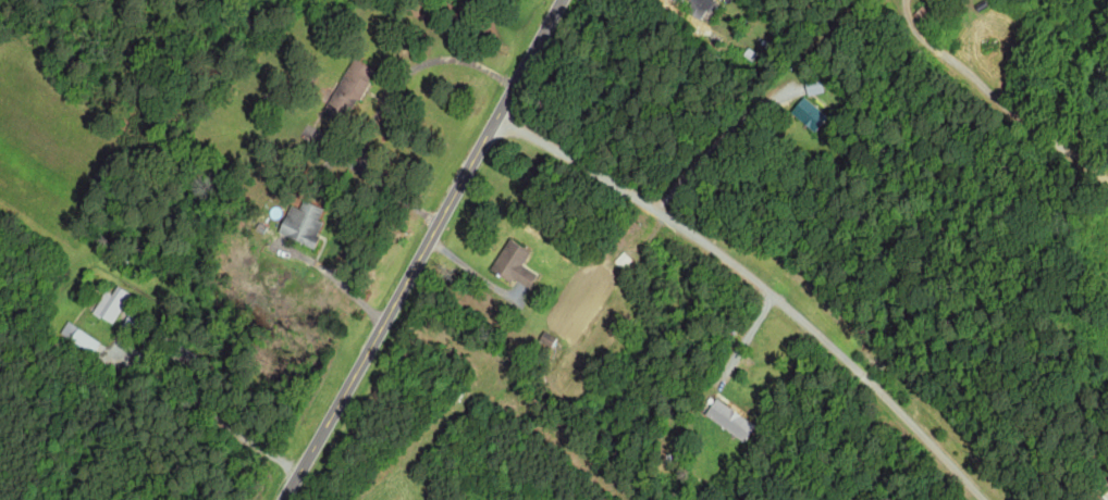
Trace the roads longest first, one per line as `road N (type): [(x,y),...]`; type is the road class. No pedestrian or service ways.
road 1 (residential): [(498,116),(650,199),(749,275),(976,499)]
road 2 (residential): [(285,499),(563,0)]
road 3 (residential): [(1107,177),(1010,115),(923,46),(910,0)]

